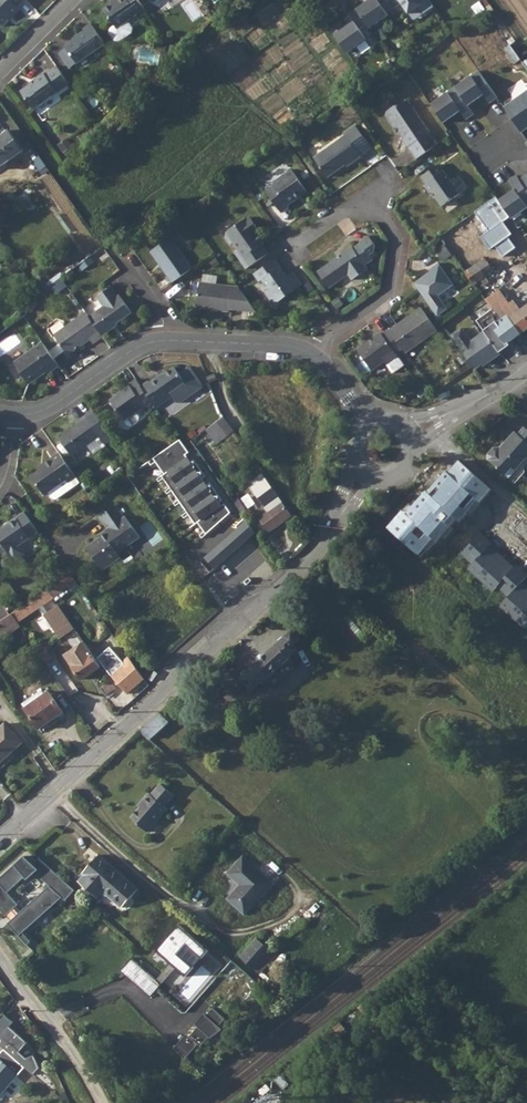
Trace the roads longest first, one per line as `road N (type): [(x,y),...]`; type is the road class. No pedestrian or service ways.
road 1 (tertiary): [(364,478),(336,528),(256,613),(0,838)]
road 2 (residential): [(312,355),(333,332),(389,295),(395,240),(364,197)]
road 3 (unclassified): [(0,957),(74,1051),(103,1102)]
road 4 (residential): [(9,418),(49,411),(134,350),(165,342)]
road 5 (residential): [(165,342),(312,355)]
road 6 (tertiary): [(526,370),(413,433)]

